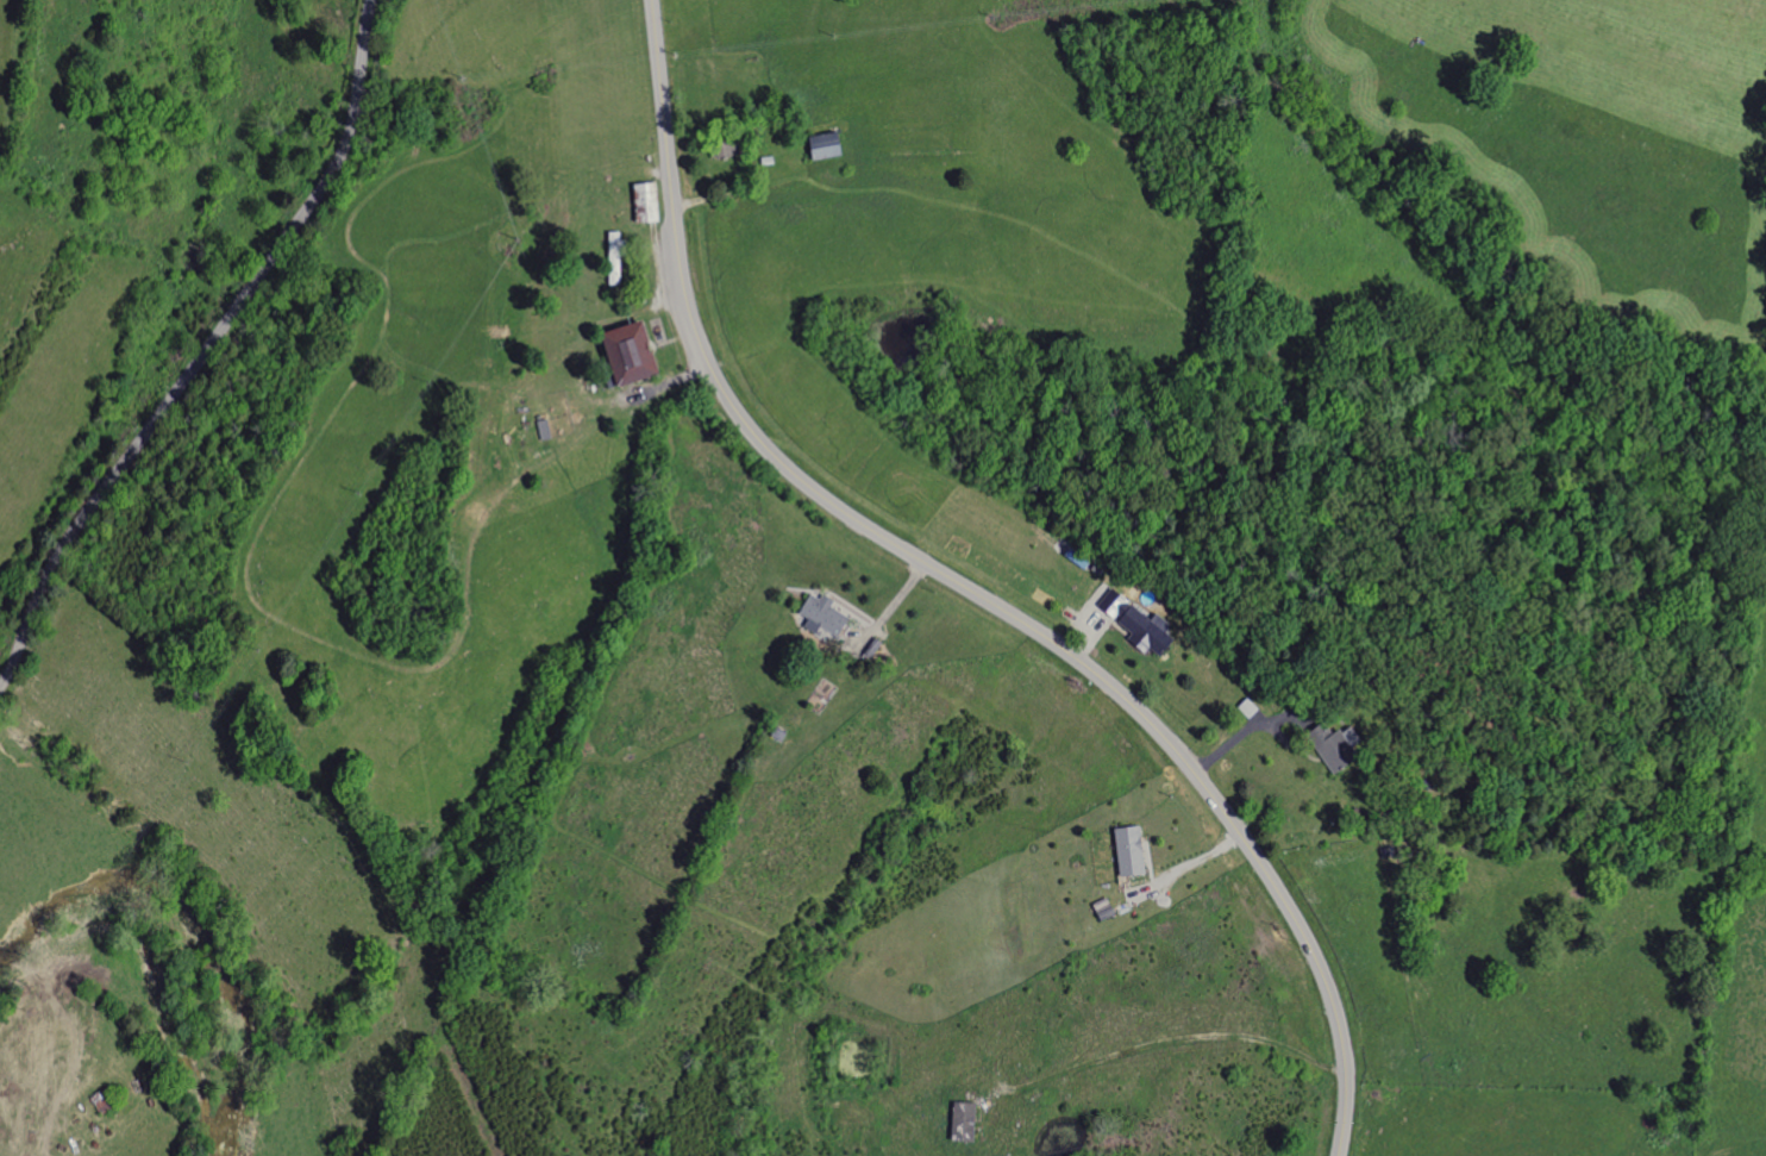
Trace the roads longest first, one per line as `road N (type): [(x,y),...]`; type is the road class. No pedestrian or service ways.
road 1 (secondary): [(1338,1155),(1341,1042),(1320,970),(1264,870),(1191,771),(1134,708),(1067,654),(806,485),(724,390),(699,335),(680,257),(652,0)]
road 2 (residential): [(0,684),(73,536),(332,169),(352,120),(372,0)]

